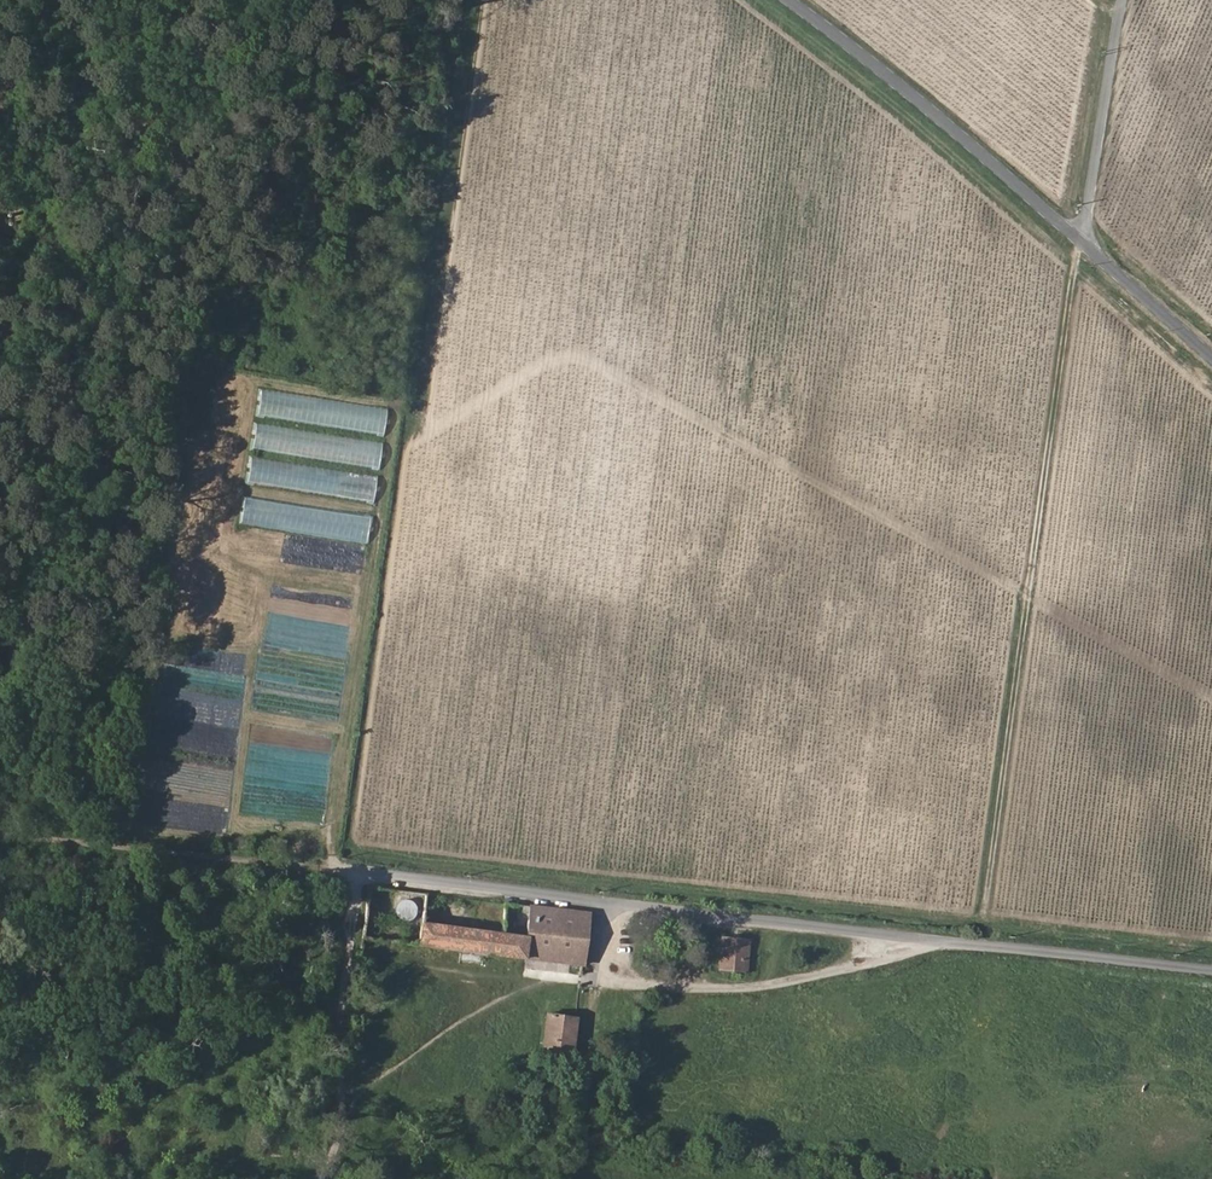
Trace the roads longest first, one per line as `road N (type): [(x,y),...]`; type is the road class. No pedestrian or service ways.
road 1 (residential): [(1211,972),(354,869)]
road 2 (residential): [(1211,351),(764,0)]

